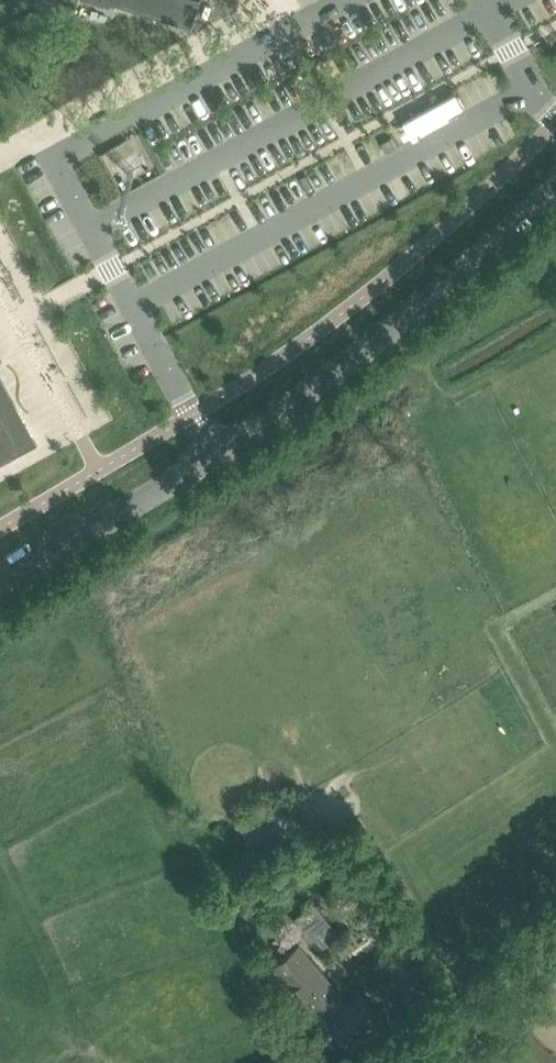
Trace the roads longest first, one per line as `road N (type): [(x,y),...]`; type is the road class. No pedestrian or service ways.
road 1 (unclassified): [(0,582),(317,387),(476,259),(555,183)]
road 2 (unclassified): [(417,1062),(555,931)]

